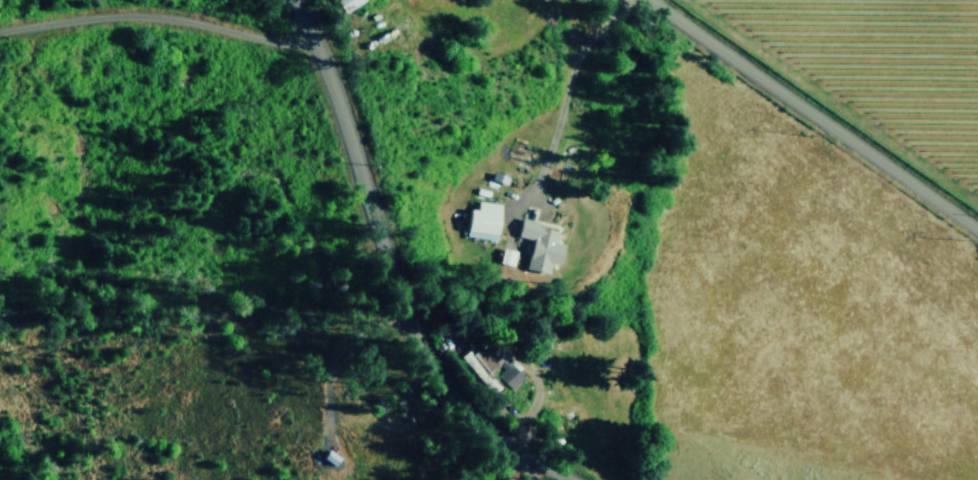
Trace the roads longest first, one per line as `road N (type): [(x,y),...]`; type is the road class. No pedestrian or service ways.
road 1 (residential): [(572,479),(491,433),(435,377),(372,218),(342,108),(290,0)]
road 2 (residential): [(977,232),(648,0)]
road 3 (residential): [(314,42),(161,11),(107,12),(0,32)]

